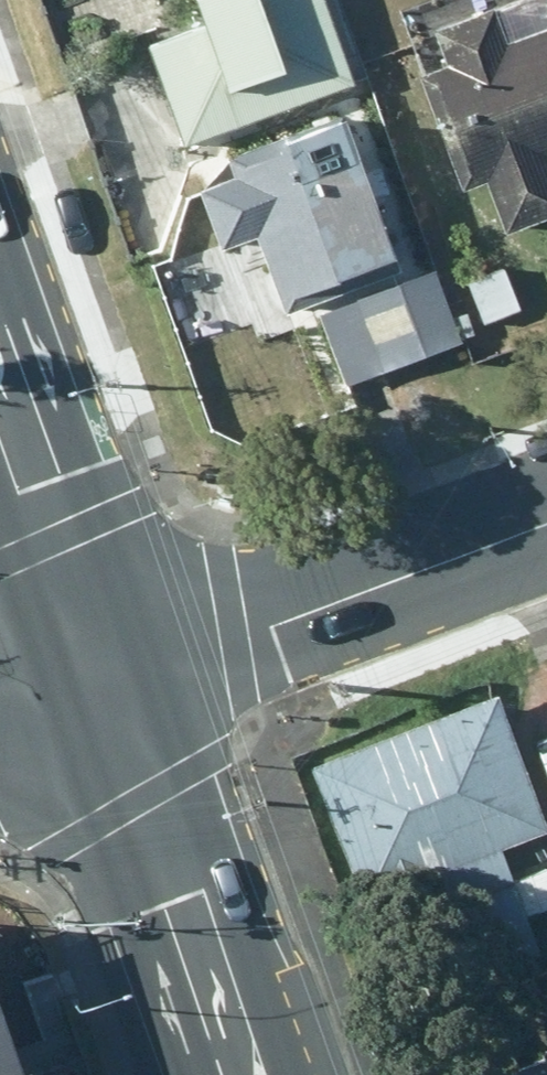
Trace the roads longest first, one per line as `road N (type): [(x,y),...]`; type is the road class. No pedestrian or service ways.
road 1 (tertiary): [(546,512),(269,613),(88,666)]
road 2 (primary): [(88,666),(248,1074)]
road 3 (primary): [(0,390),(88,666)]

